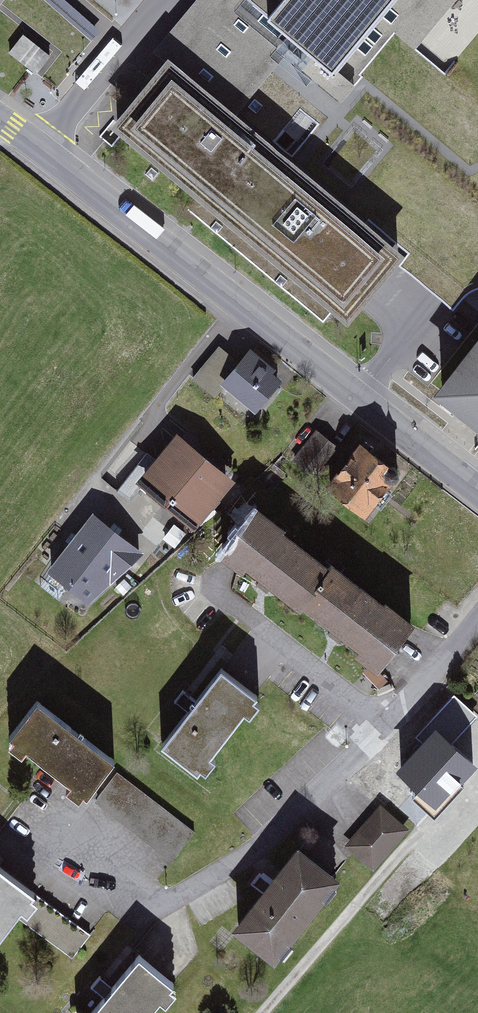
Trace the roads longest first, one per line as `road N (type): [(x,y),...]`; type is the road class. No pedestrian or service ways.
road 1 (unclassified): [(0,120),(477,490)]

